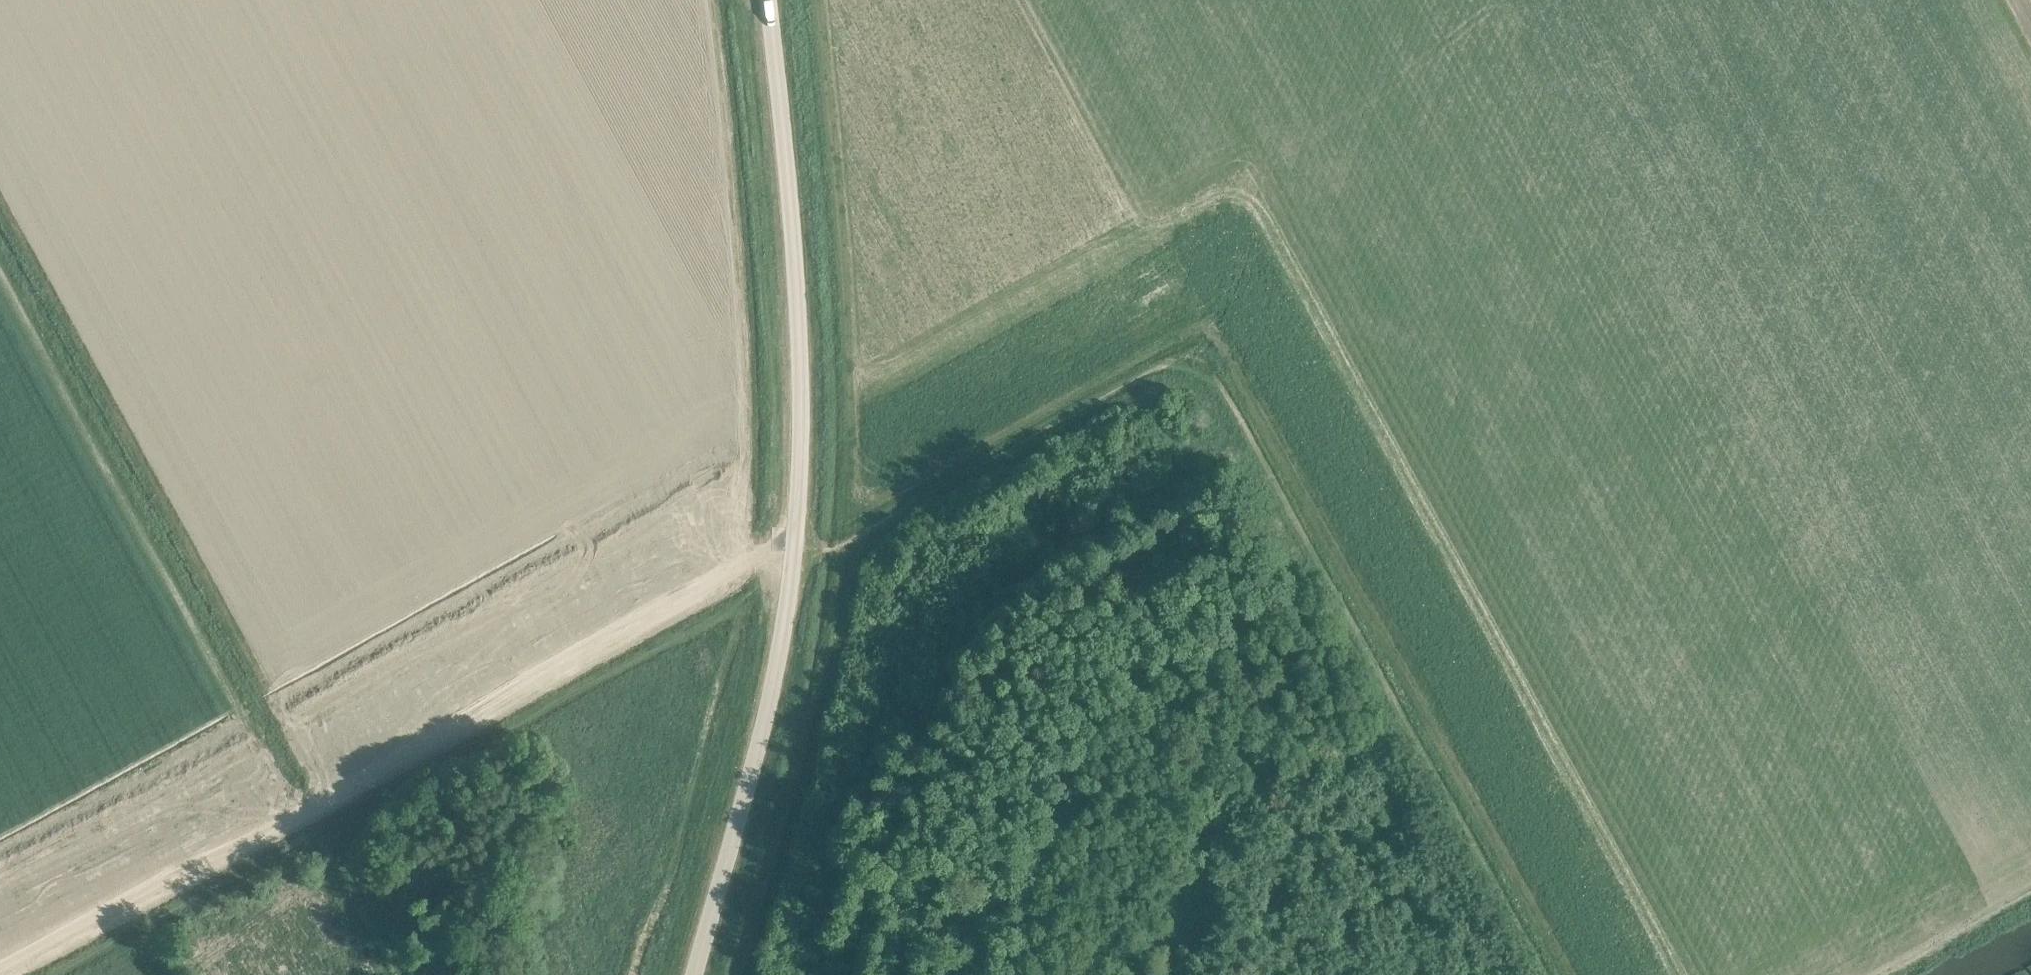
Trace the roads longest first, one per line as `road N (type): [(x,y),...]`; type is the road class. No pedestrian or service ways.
road 1 (unclassified): [(690,974),(778,648),(792,545),(798,421),(791,217),(766,0)]

